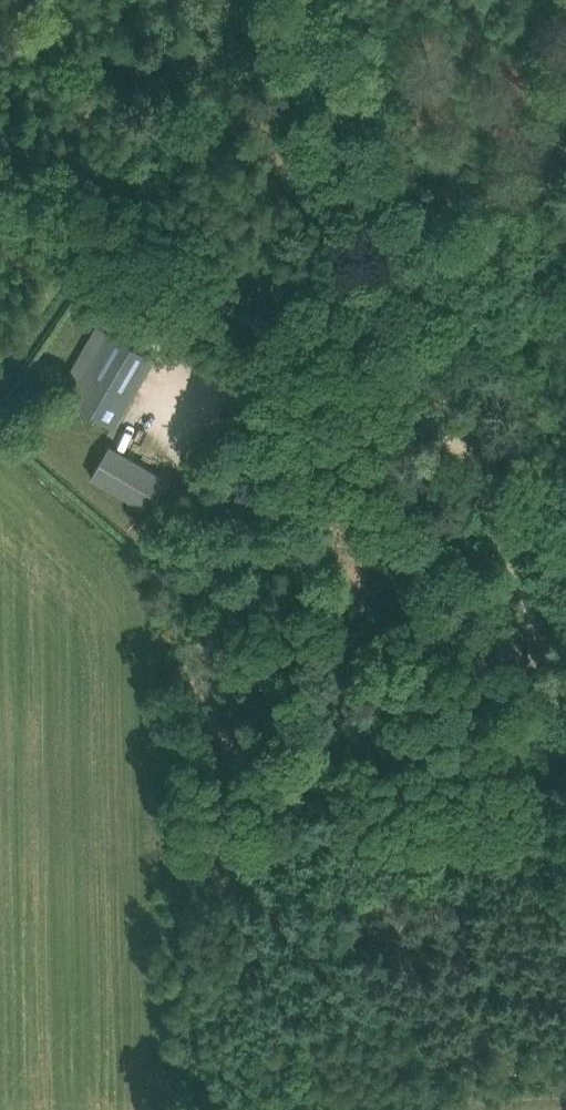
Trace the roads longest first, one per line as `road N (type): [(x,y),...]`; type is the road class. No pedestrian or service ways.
road 1 (track): [(0,184),(469,470)]
road 2 (track): [(302,0),(469,470)]
road 3 (track): [(469,470),(565,728)]

